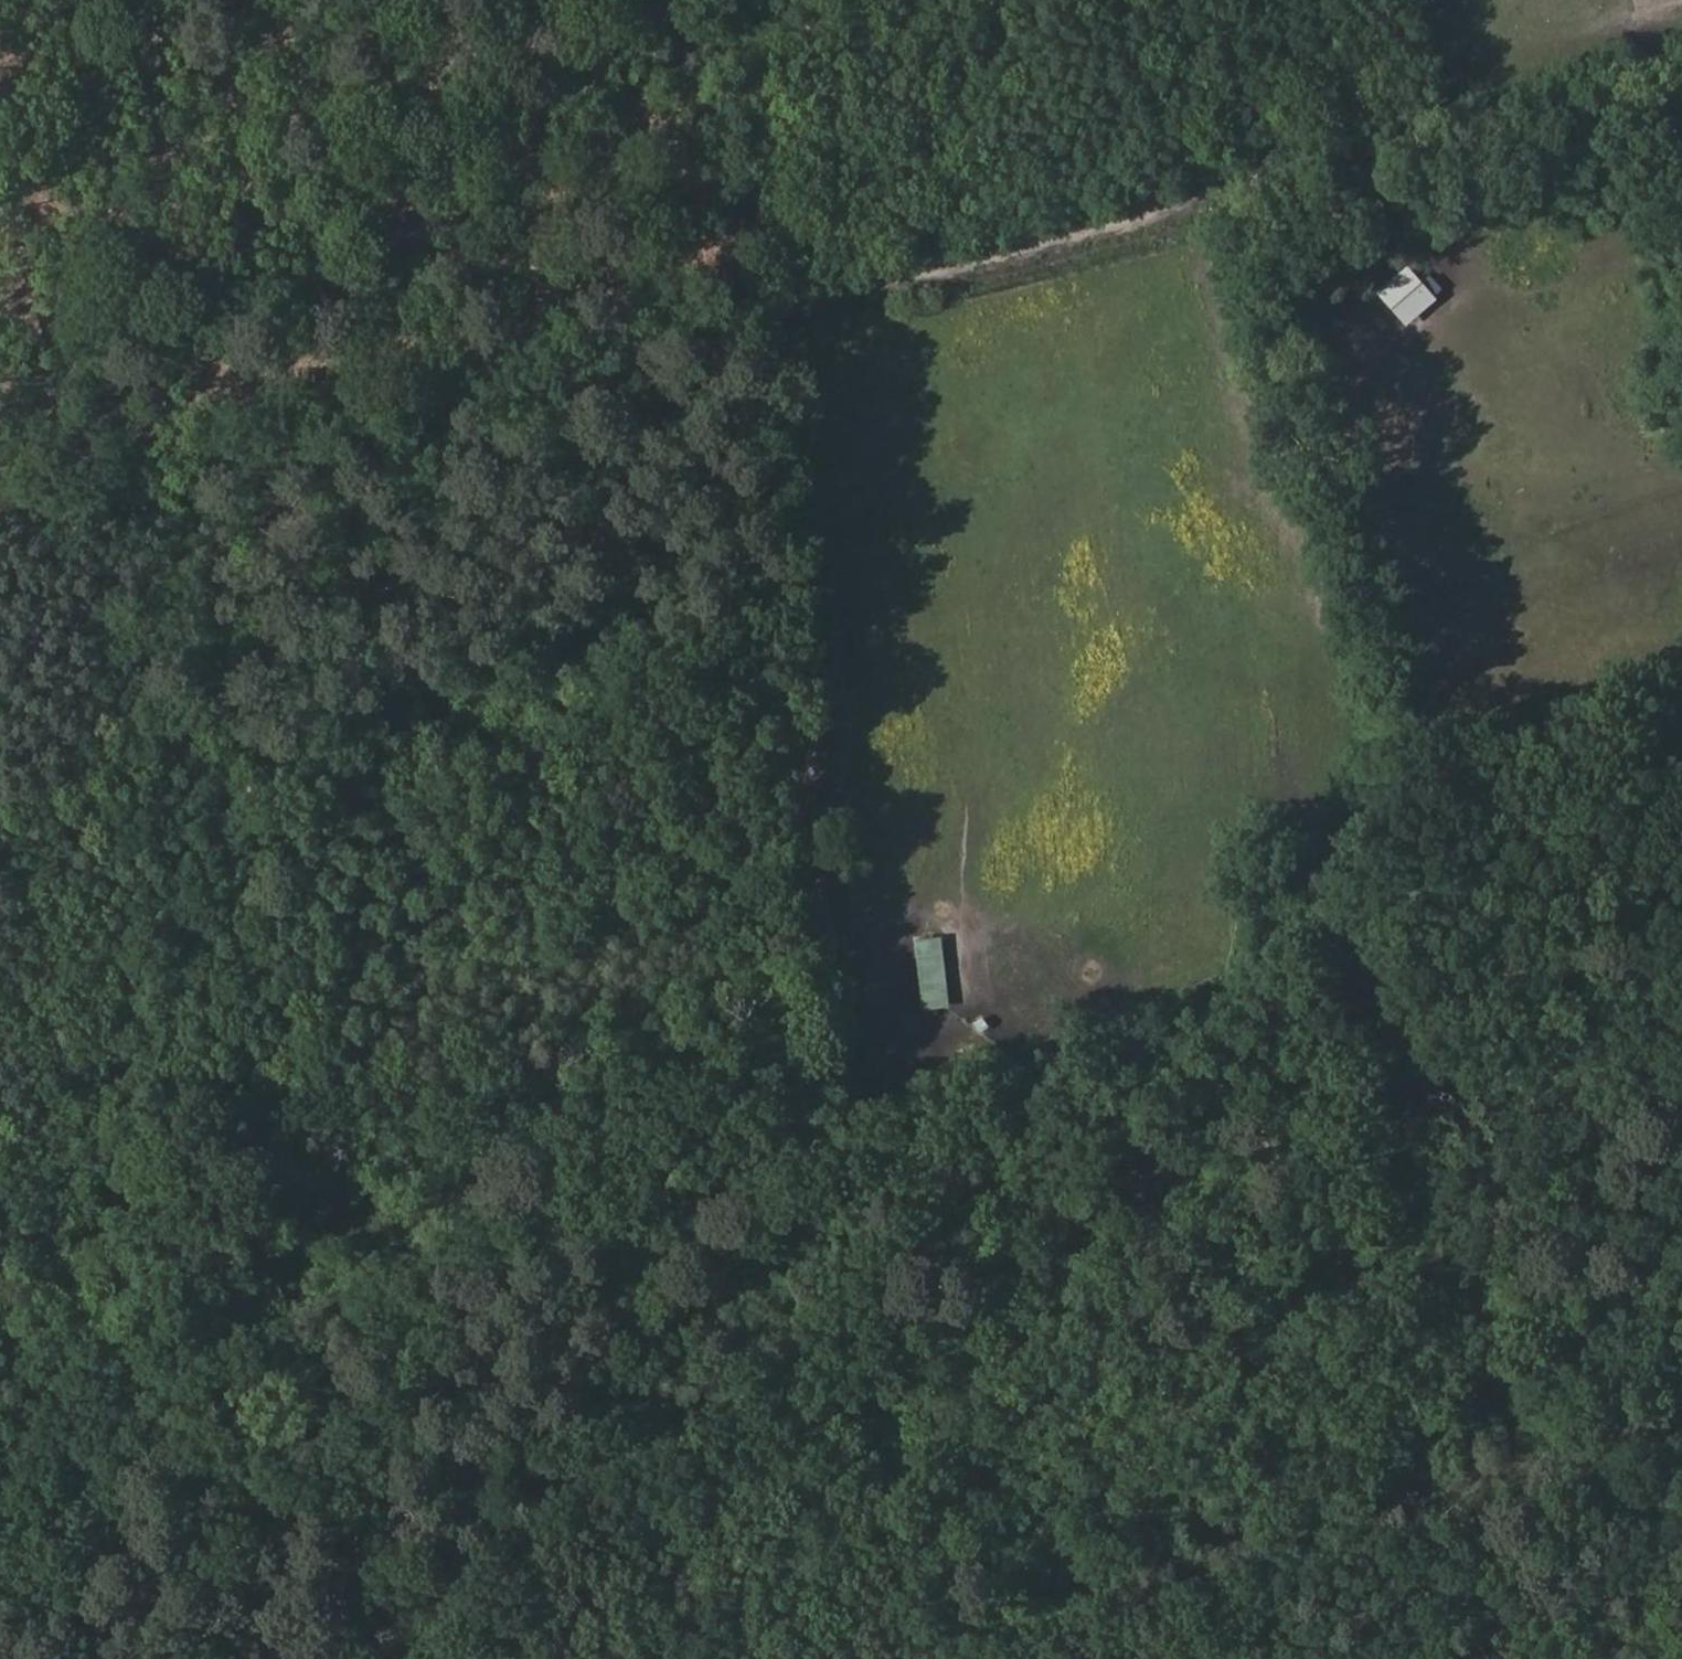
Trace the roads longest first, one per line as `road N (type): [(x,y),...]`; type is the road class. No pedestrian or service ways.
road 1 (track): [(0,532),(1455,149),(1681,74)]
road 2 (track): [(822,1639),(825,1240),(798,685),(769,468),(767,326),(737,0)]
road 3 (track): [(1681,1412),(822,1639)]

